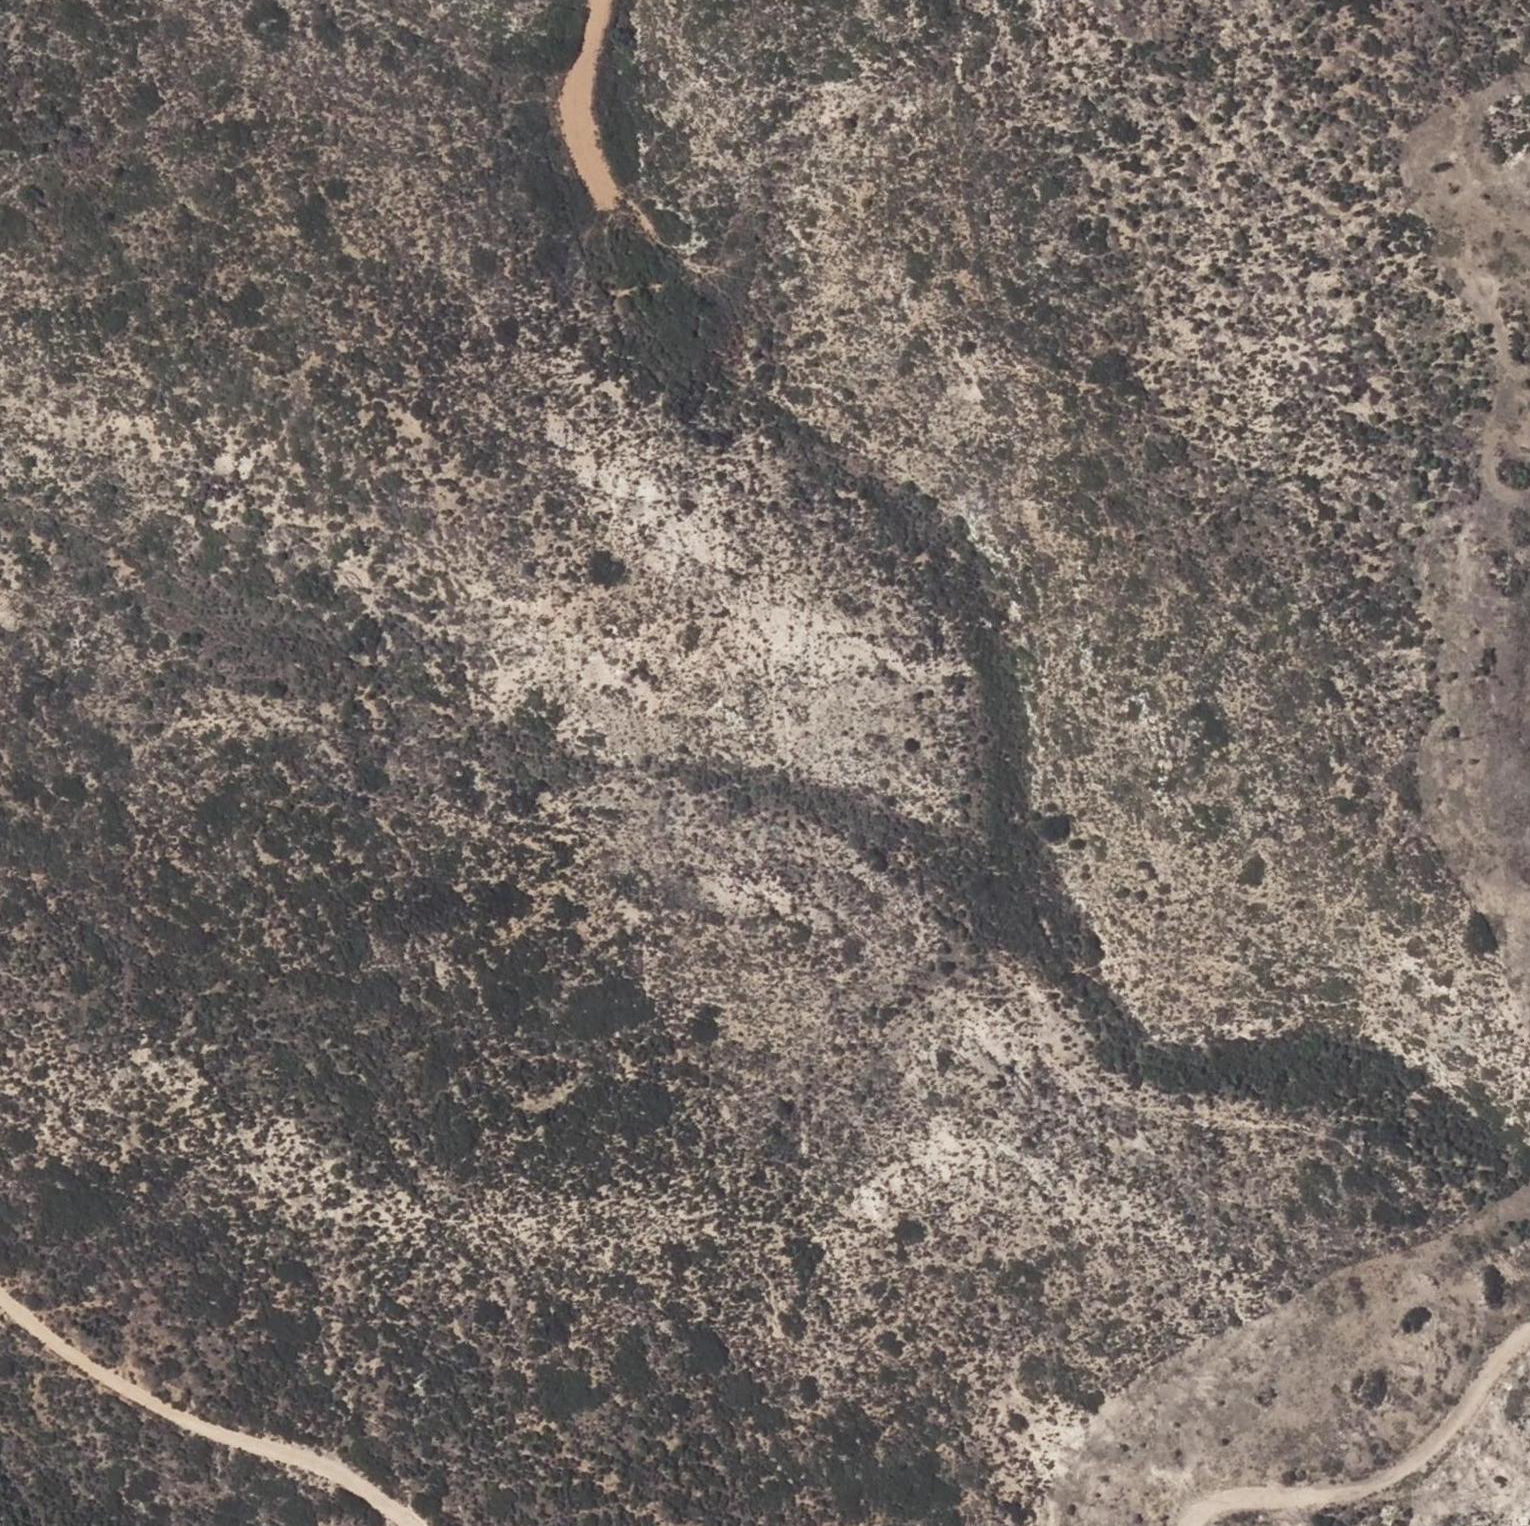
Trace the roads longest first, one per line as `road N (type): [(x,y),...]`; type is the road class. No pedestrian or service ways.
road 1 (track): [(0,1284),(54,1338),(213,1438),(353,1464),(435,1525)]
road 2 (track): [(1215,1525),(1241,1516),(1337,1509),(1424,1473),(1529,1361)]

